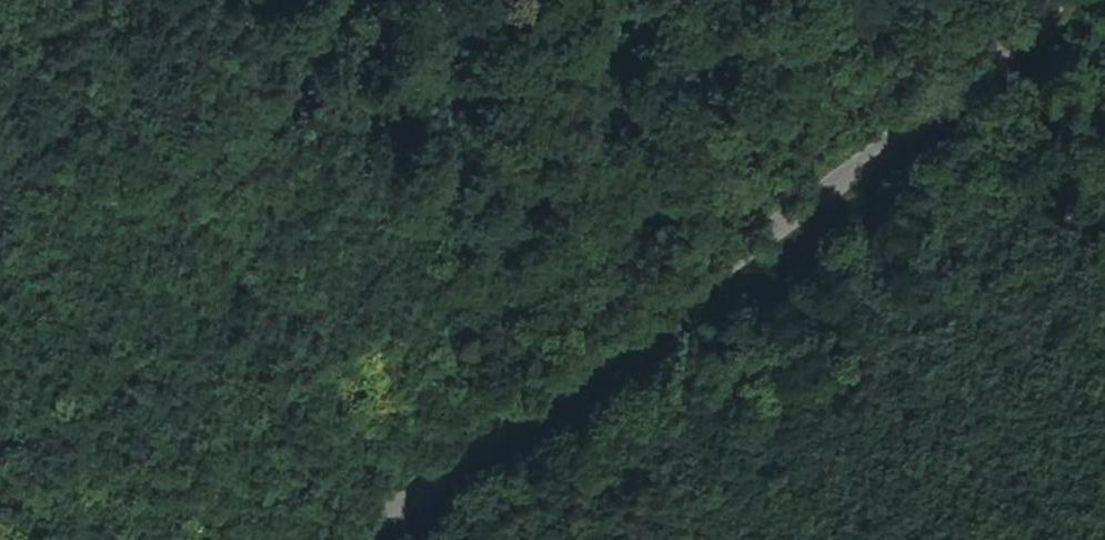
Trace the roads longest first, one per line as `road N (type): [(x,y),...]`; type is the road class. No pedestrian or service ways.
road 1 (tertiary): [(340,539),(1041,33),(1069,0)]
road 2 (track): [(1104,310),(934,105)]
road 3 (track): [(0,183),(169,23),(166,0)]

